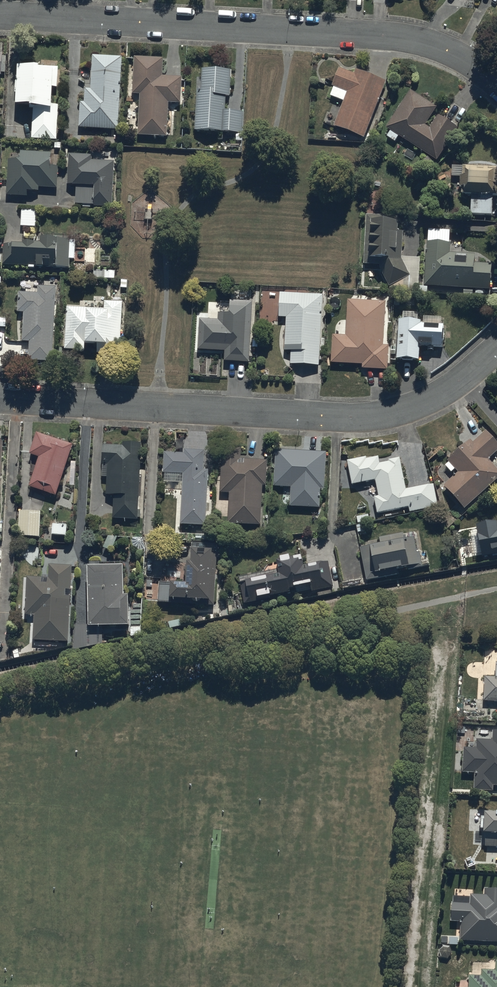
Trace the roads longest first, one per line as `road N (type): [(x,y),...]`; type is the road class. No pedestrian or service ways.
road 1 (residential): [(0,398),(388,414),(447,391),(496,349)]
road 2 (residential): [(496,83),(453,52),(384,35),(0,15)]

